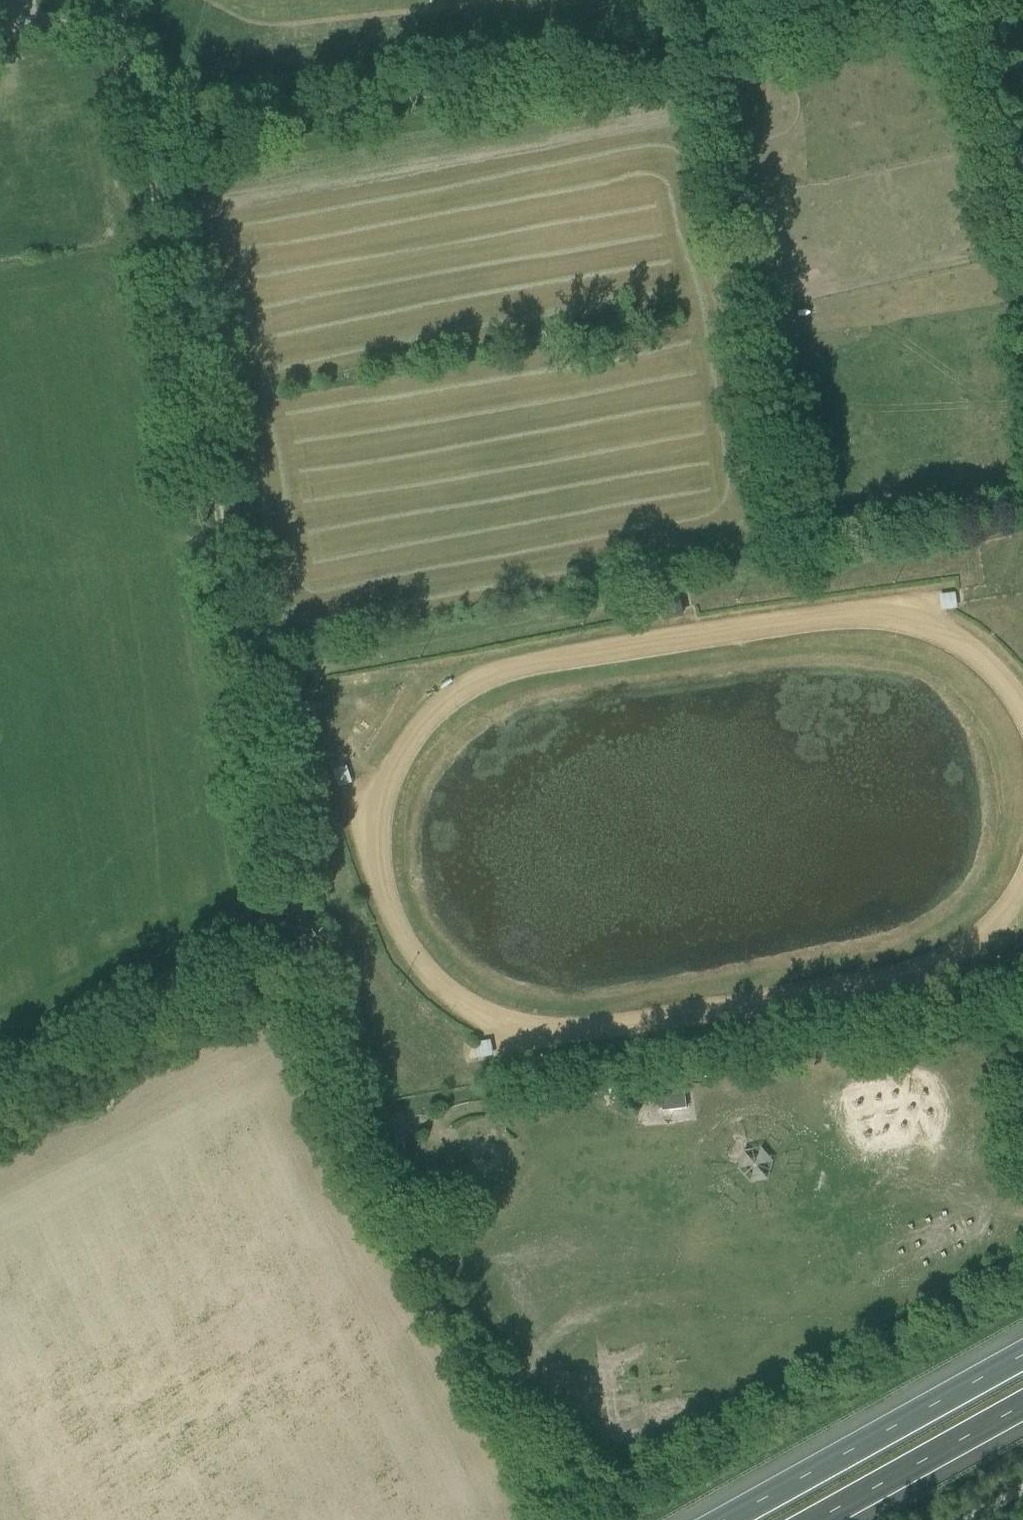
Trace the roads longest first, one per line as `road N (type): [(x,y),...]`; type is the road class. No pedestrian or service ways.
road 1 (track): [(560,1518),(364,1174),(334,1096),(146,148)]
road 2 (motorway): [(1022,1354),(724,1519)]
road 3 (unclassified): [(146,148),(123,35),(104,15),(14,27),(14,0)]
road 4 (motorway): [(817,1519),(1022,1406)]

